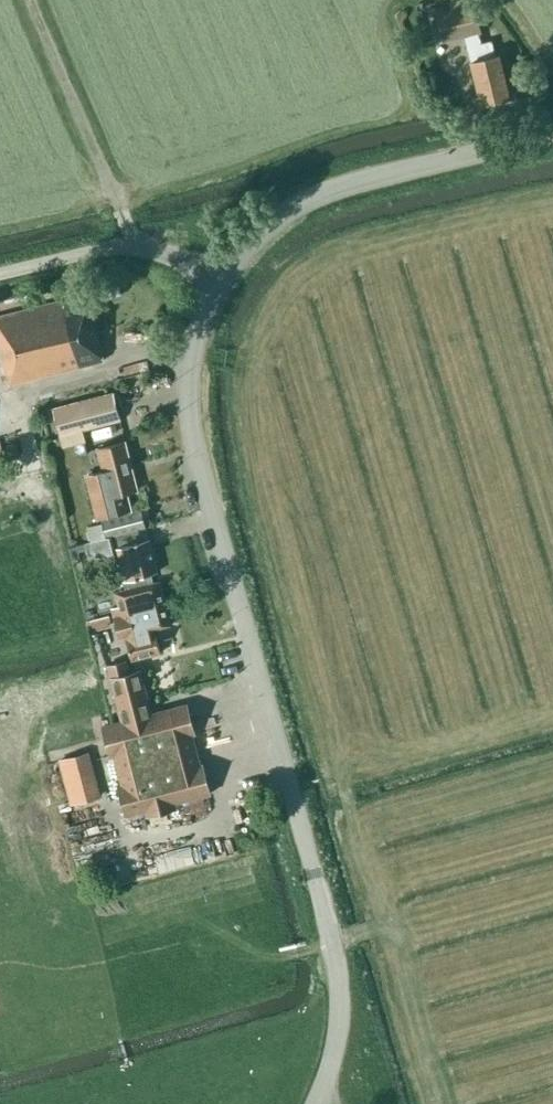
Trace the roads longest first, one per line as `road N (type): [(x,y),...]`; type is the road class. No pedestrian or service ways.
road 1 (unclassified): [(315,1103),(334,1040),(331,942),(193,437),(193,343),(220,279)]
road 2 (unclassified): [(220,279),(278,217),(324,192),(552,134)]
road 3 (track): [(143,250),(32,0)]
road 4 (unclassified): [(0,276),(122,248),(159,251),(220,279)]

